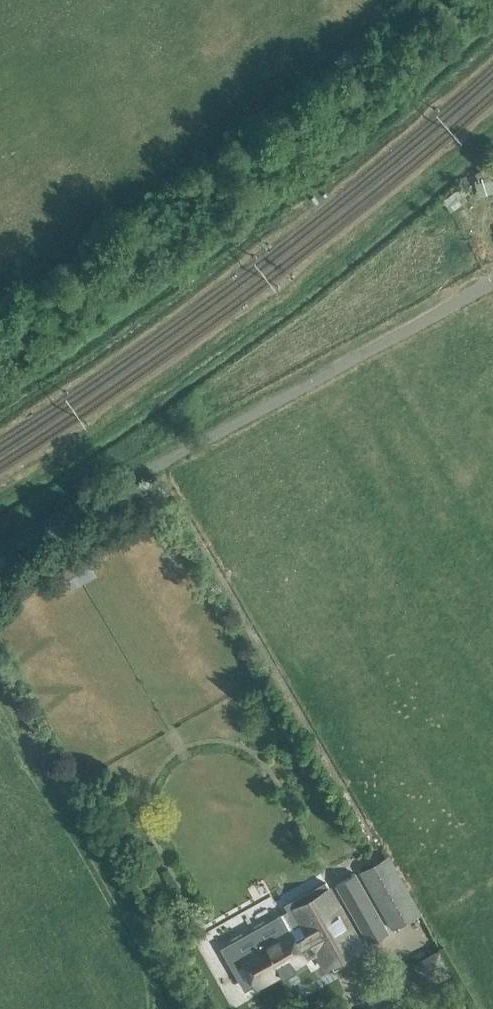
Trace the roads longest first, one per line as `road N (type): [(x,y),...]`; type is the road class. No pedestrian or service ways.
road 1 (unclassified): [(379,851),(159,463)]
road 2 (unclassified): [(492,282),(159,463)]
road 3 (unclassified): [(159,463),(0,556)]

